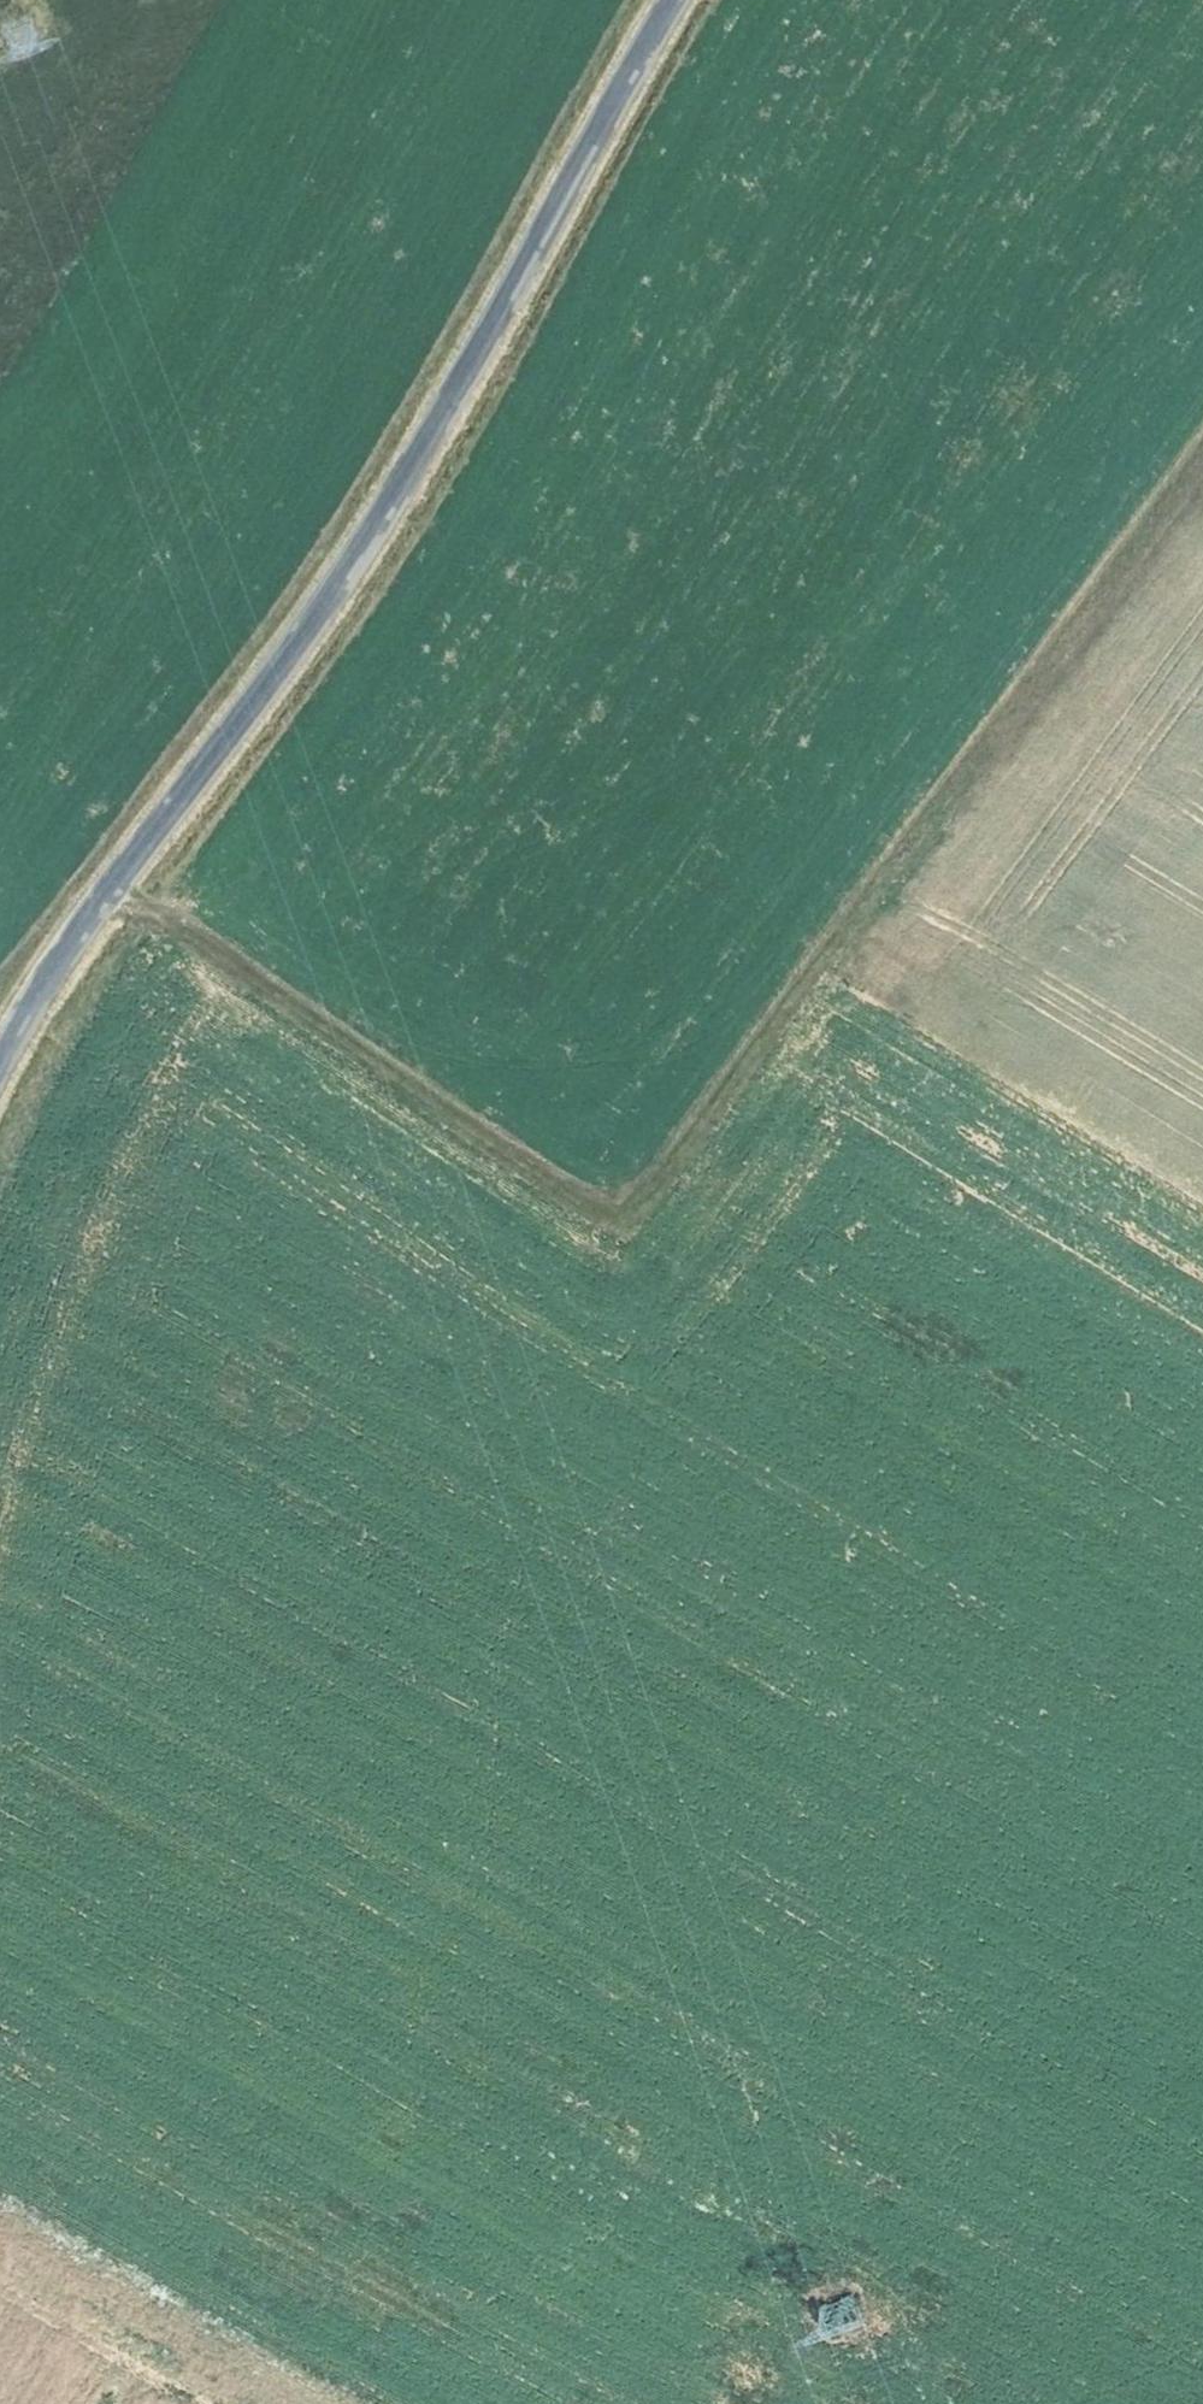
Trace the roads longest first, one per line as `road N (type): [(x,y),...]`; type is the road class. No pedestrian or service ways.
road 1 (track): [(1202,452),(620,1220),(598,1216),(155,913),(103,894)]
road 2 (tertiary): [(0,1056),(103,894),(410,474),(671,0)]

